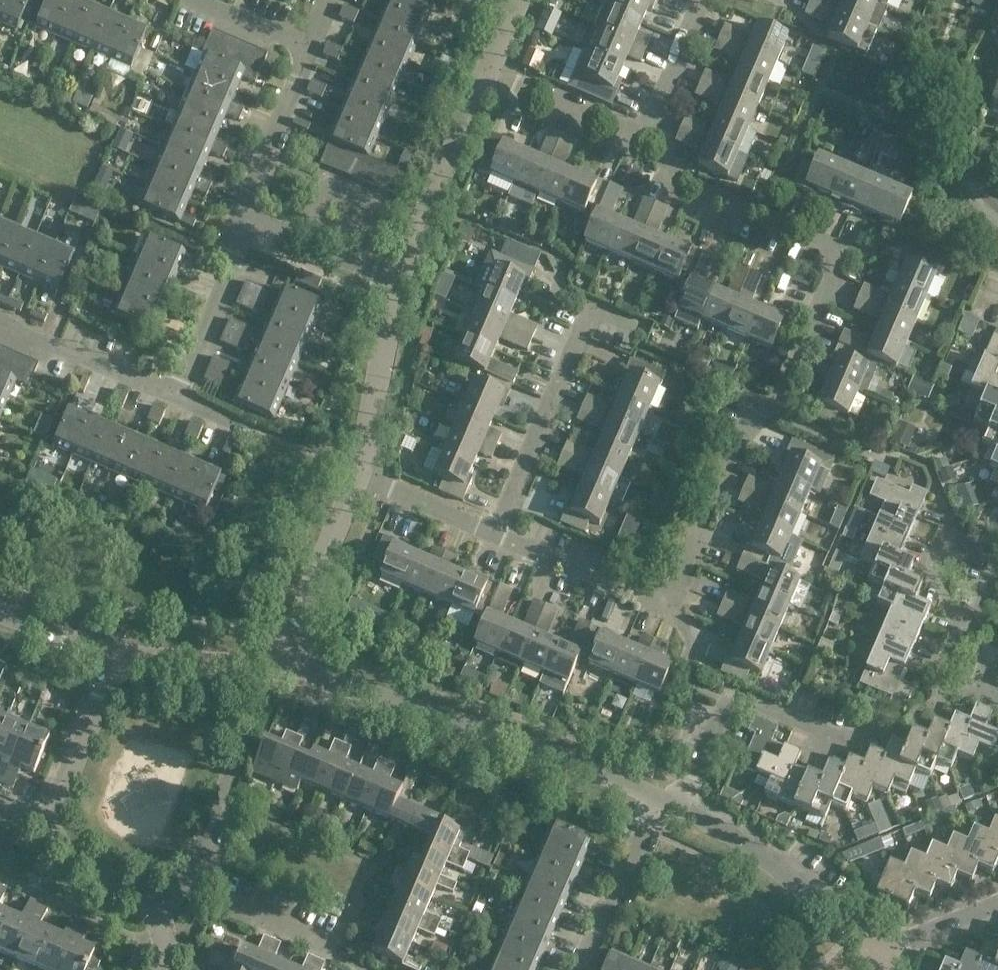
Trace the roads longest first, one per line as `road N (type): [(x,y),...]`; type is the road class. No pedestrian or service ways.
road 1 (residential): [(493,533),(645,598),(665,597),(749,409),(784,385),(844,249),(671,172),(645,137)]
road 2 (residential): [(652,792),(282,662)]
road 3 (residential): [(683,805),(719,713),(743,699),(842,741),(895,730),(939,703)]
road 4 (residential): [(879,957),(849,914),(789,860),(683,805)]
road 5 (residential): [(493,533),(591,309)]
road 6 (unclassified): [(395,282),(489,71)]
road 7 (residential): [(294,239),(321,177),(385,204),(363,268)]
road 8 (unclassified): [(282,662),(357,476)]
road 9 (unclassified): [(357,476),(395,282)]
road 10 (residential): [(577,969),(652,792)]
road 11 (residential): [(177,393),(233,258),(242,214)]
road 12 (residential): [(177,393),(0,322)]
road 13 (residential): [(47,829),(118,655)]
road 14 (residential): [(242,214),(307,49)]
road 15 (residential): [(645,137),(489,71)]
road 16 (residential): [(282,662),(118,655)]
road 17 (residential): [(169,934),(47,829)]
road 18 (residential): [(339,944),(193,880)]
road 19 (residential): [(645,137),(702,0)]
road 20 (residential): [(493,533),(357,476)]
road 21 (residential): [(193,880),(245,745)]
road 22 (residential): [(879,957),(997,903)]
road 23 (residential): [(118,655),(0,610)]
road 24 (residential): [(307,49),(195,0)]

